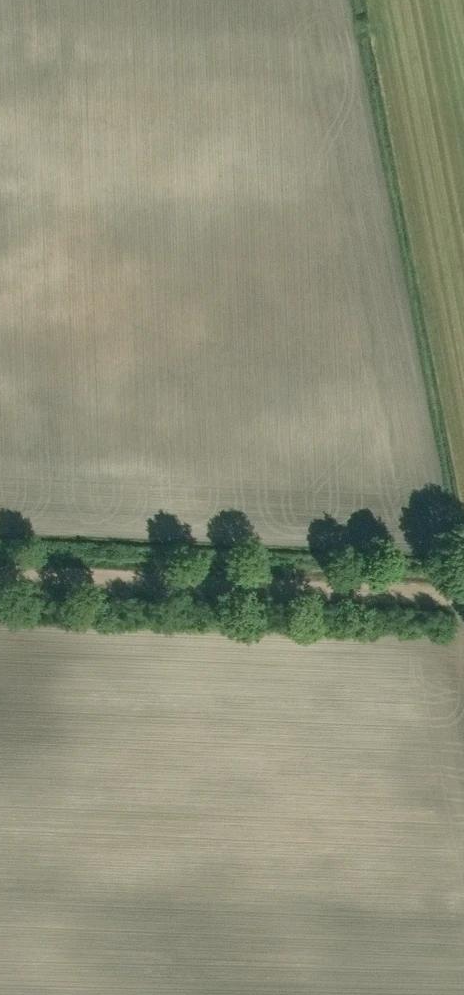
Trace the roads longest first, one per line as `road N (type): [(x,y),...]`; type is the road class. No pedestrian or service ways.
road 1 (track): [(0,572),(463,595)]

